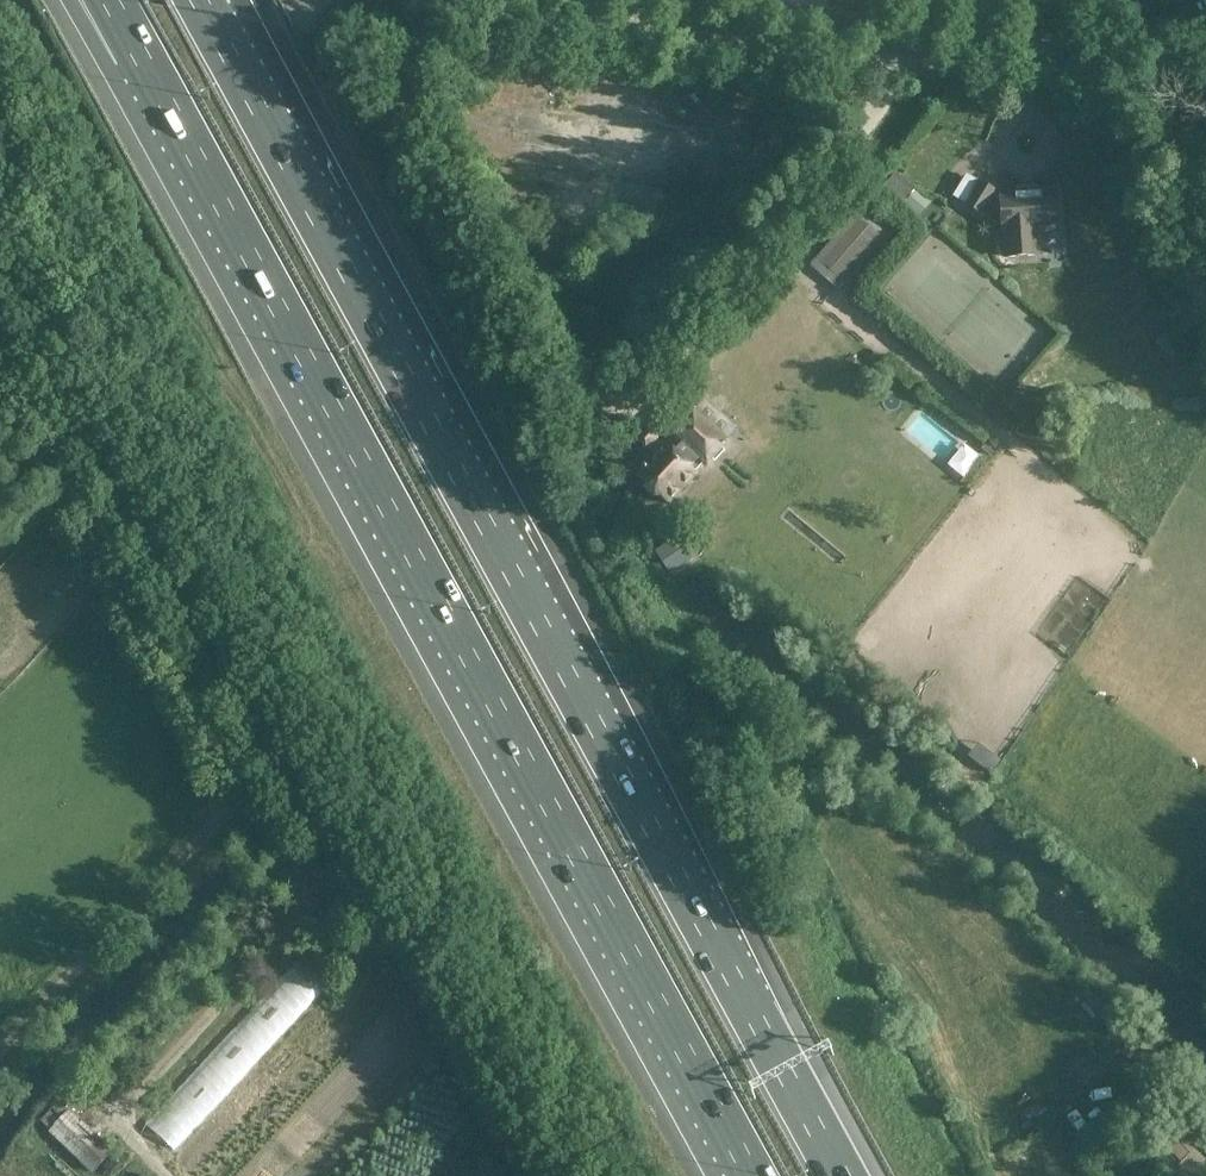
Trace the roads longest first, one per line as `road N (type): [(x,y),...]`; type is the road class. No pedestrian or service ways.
road 1 (motorway): [(111,0),(753,1175)]
road 2 (motorway): [(843,1175),(207,13)]
road 3 (unclassified): [(0,342),(67,482),(242,780)]
road 4 (track): [(242,780),(296,866),(303,904),(124,1110)]
road 5 (track): [(242,780),(0,1051)]
road 6 (tertiary): [(1205,17),(1067,48),(900,36)]
road 7 (track): [(1107,73),(1139,244),(1166,307),(1205,345)]
road 8 (tertiary): [(676,0),(900,36)]

